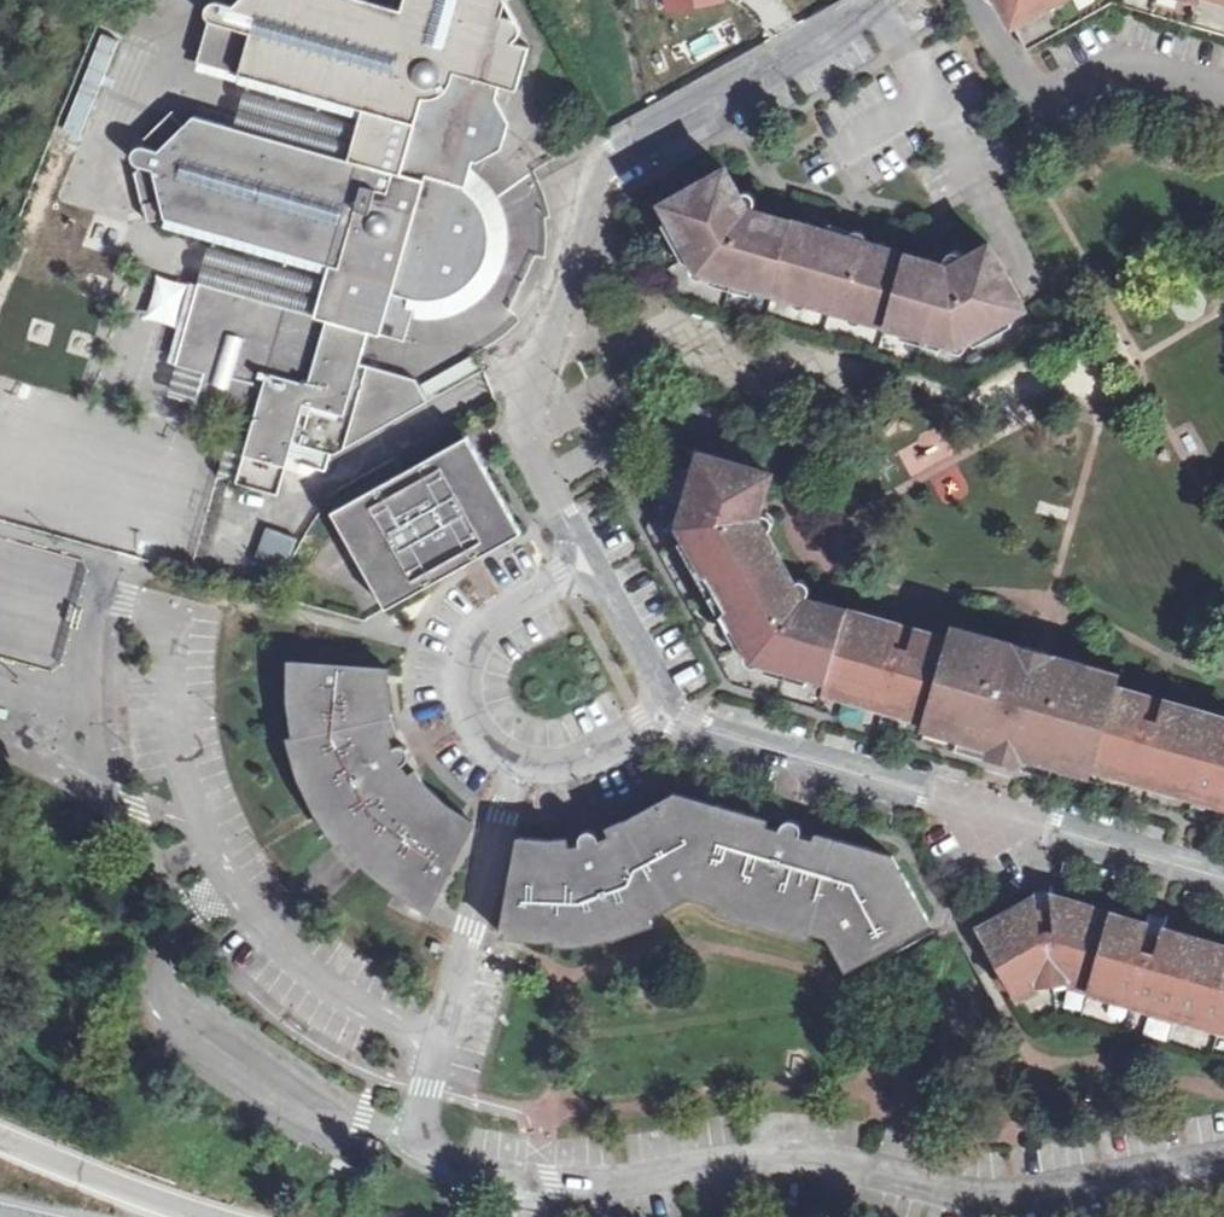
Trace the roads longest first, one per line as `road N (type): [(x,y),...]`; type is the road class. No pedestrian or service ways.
road 1 (residential): [(529,1183),(780,1161),(967,1198),(1023,1197),(1223,1165)]
road 2 (residential): [(668,714),(1223,878)]
road 3 (residential): [(520,766),(416,1136),(435,1161),(529,1183)]
road 4 (residential): [(592,163),(880,0)]
road 5 (unclassified): [(963,0),(1021,103),(1177,98),(1223,108)]
road 6 (residential): [(533,456),(526,407),(582,242),(579,180),(592,163)]
road 7 (residential): [(591,565),(494,615),(470,659),(464,687),(471,721),(488,748),(520,766)]
road 8 (trunk): [(205,1216),(0,1139)]
road 9 (residential): [(668,714),(591,565)]
road 10 (residential): [(520,766),(579,762),(668,714)]
road 11 (residential): [(591,565),(533,456)]

